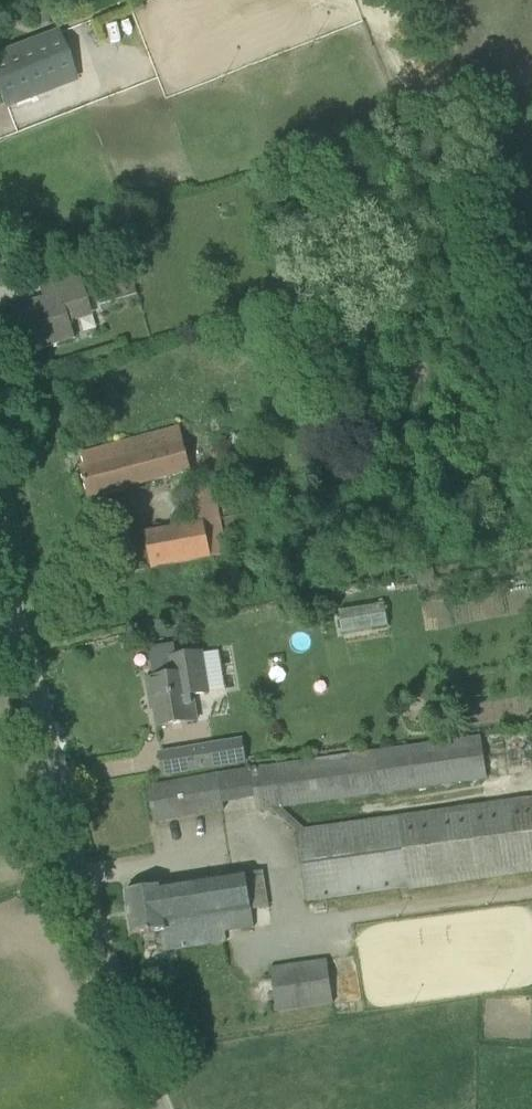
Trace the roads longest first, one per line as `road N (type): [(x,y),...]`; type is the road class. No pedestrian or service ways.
road 1 (unclassified): [(150,1108),(47,785),(0,553)]

